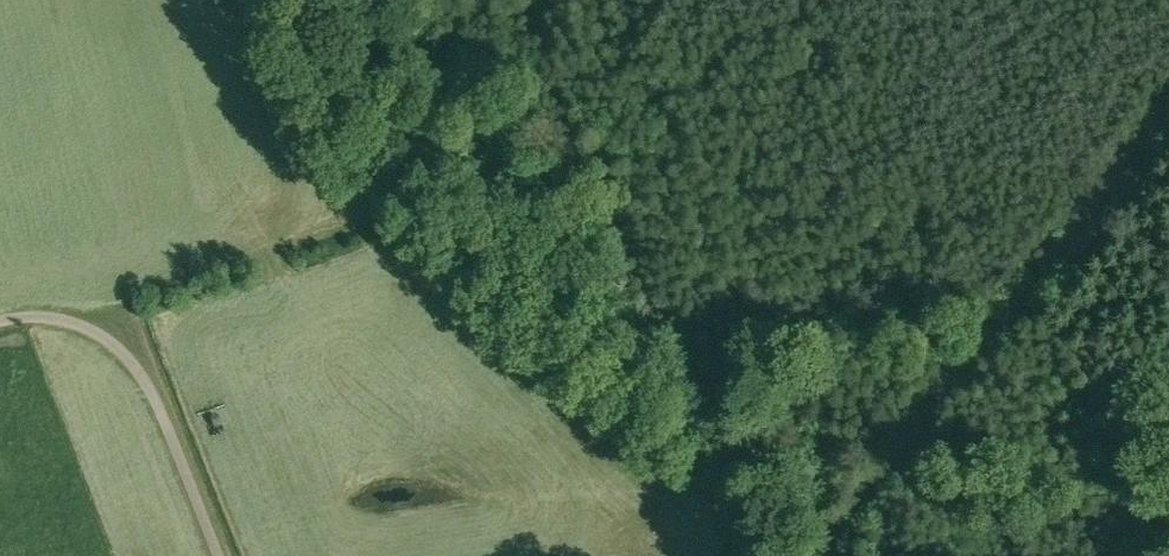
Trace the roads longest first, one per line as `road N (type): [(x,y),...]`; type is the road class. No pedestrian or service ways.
road 1 (track): [(0,322),(76,323),(122,352),(154,397),(218,555)]

